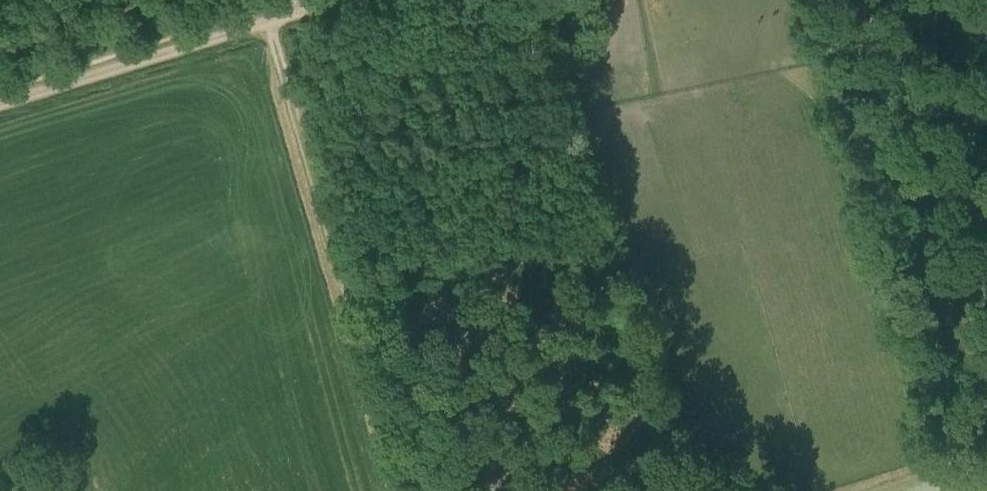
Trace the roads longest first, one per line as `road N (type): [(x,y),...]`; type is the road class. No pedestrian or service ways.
road 1 (track): [(330,0),(0,103)]

